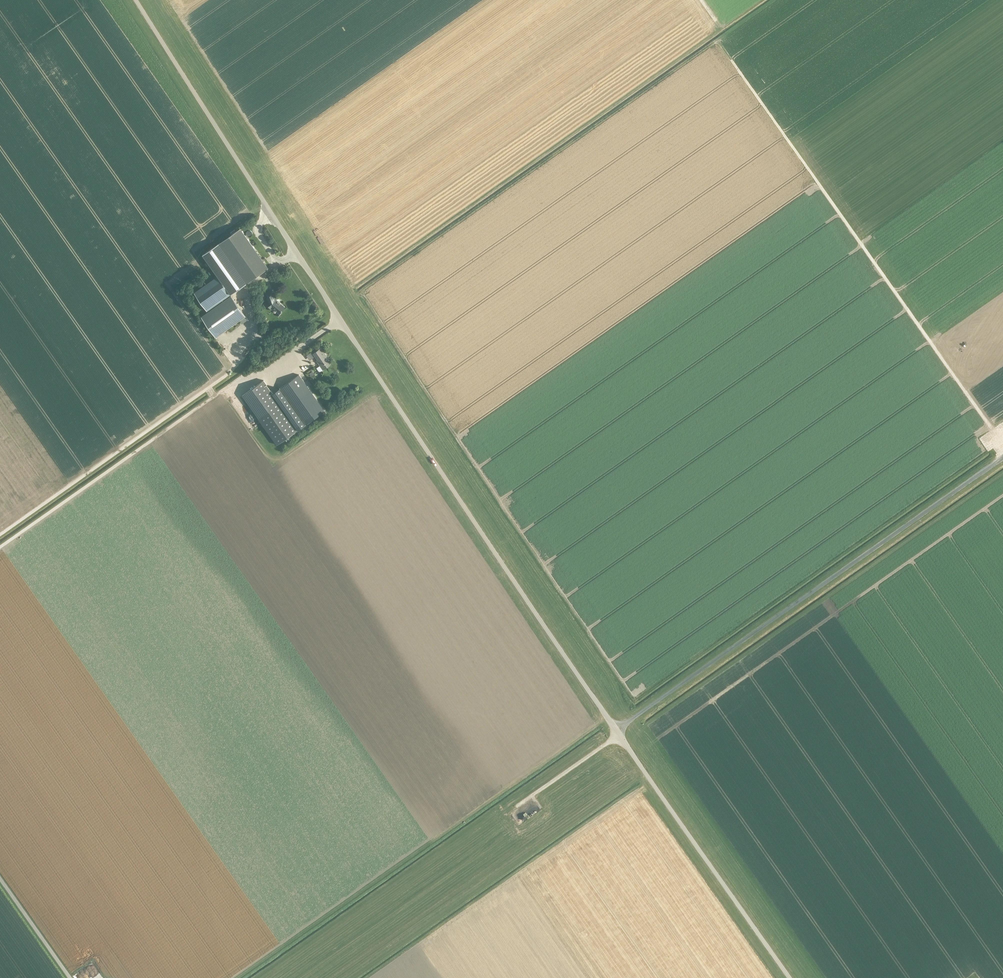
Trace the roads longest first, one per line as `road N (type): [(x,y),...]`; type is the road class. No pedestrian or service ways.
road 1 (unclassified): [(617,730),(322,294),(136,0)]
road 2 (unclassified): [(617,730),(1002,456)]
road 3 (unclassified): [(790,977),(617,730)]

